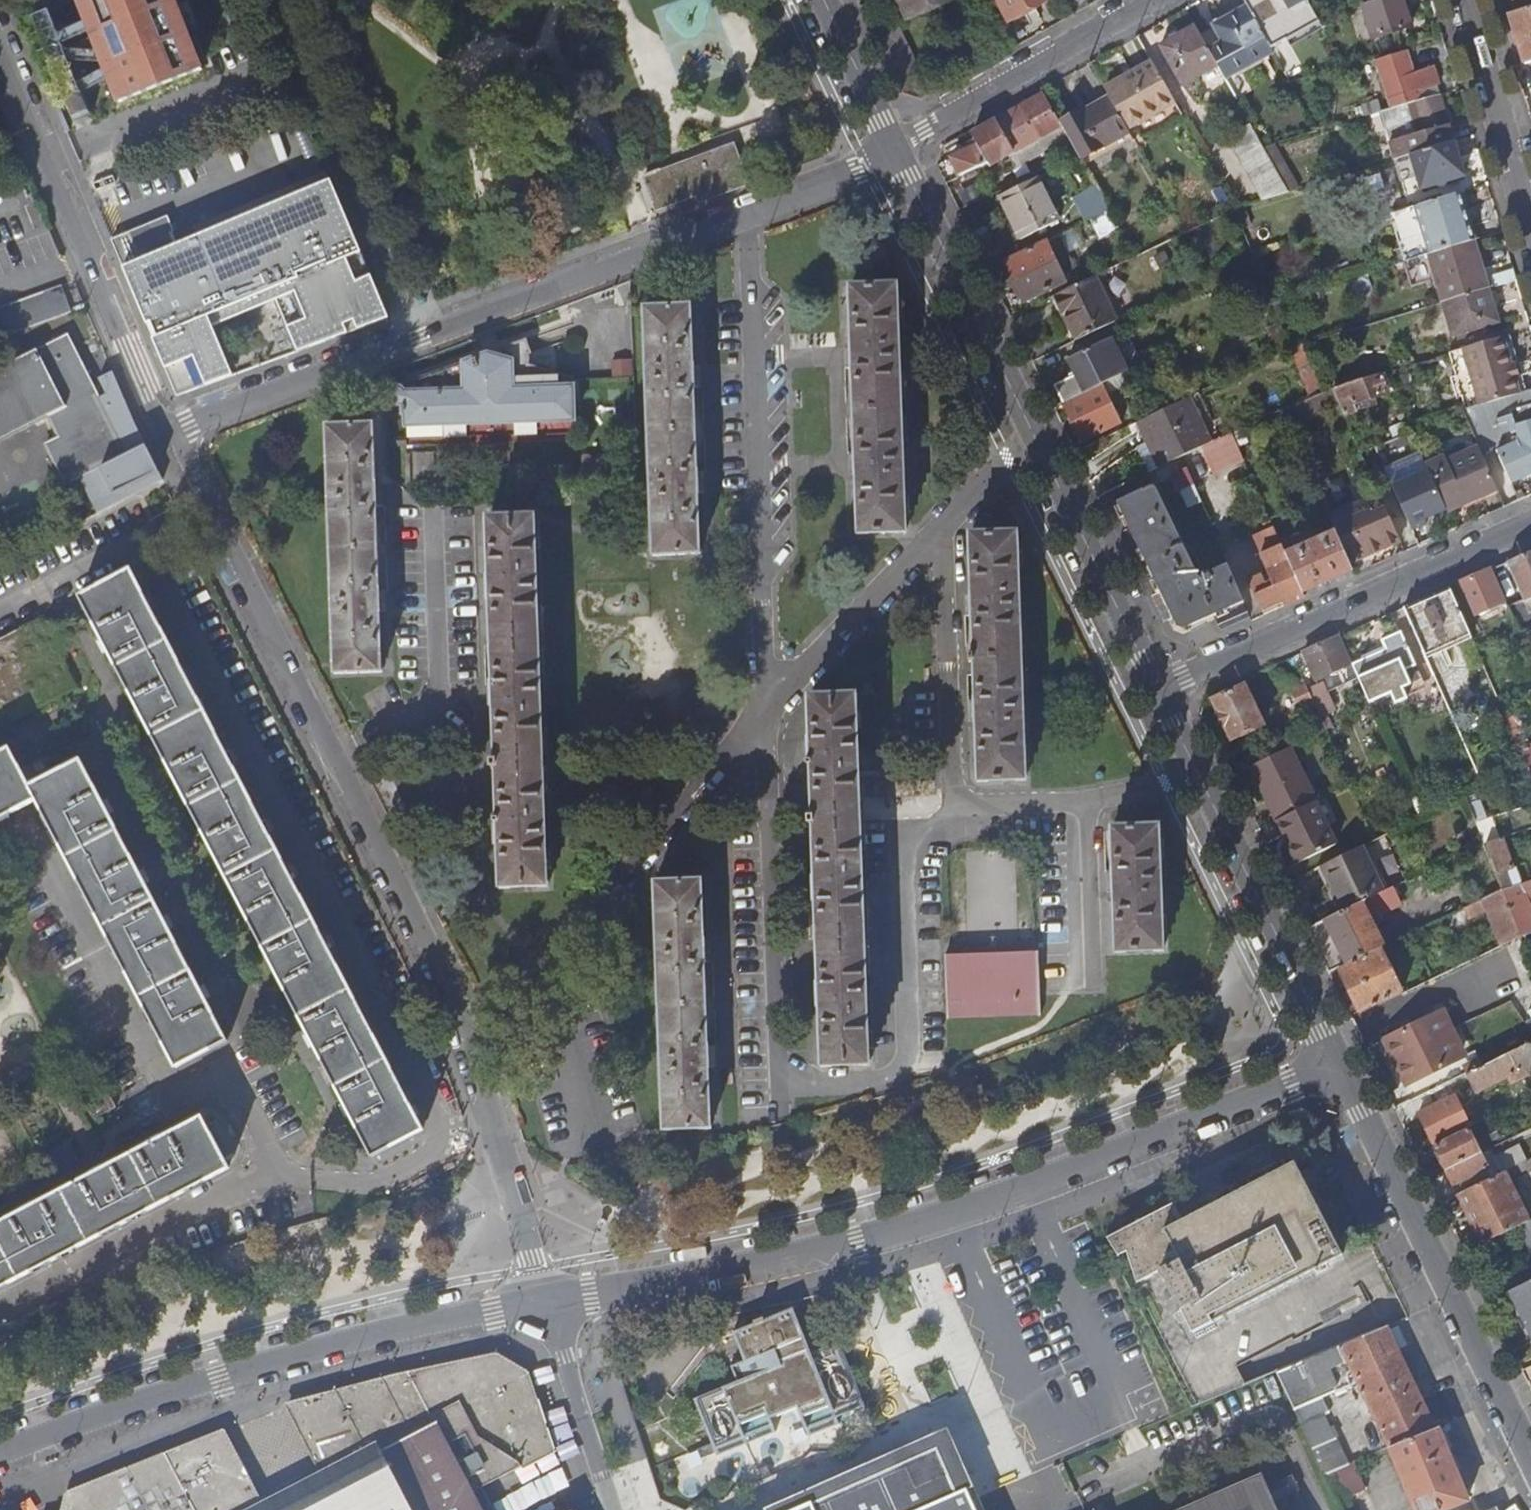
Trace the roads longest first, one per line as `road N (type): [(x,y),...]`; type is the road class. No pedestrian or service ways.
road 1 (residential): [(769,710),(783,1086),(861,1085),(897,1075),(912,1043),(906,849),(955,808),(1091,805),(1199,770)]
road 2 (residential): [(544,1300),(885,1229),(1020,1190),(1333,1062)]
road 3 (residential): [(494,1123),(470,1025),(337,755),(201,510)]
road 4 (residential): [(449,1145),(141,542)]
road 5 (residential): [(160,437),(749,213)]
road 6 (residential): [(0,1457),(220,1376),(353,1338),(544,1300)]
road 7 (residential): [(0,843),(28,828),(176,1100),(225,1074),(274,1182)]
road 8 (residential): [(769,710),(749,213)]
road 9 (residential): [(1530,1458),(1333,1062)]
road 10 (residential): [(160,437),(0,43)]
road 11 (residential): [(1158,688),(1530,526)]
road 12 (residential): [(491,999),(606,909),(769,710)]
road 13 (residential): [(769,710),(1005,453),(1033,436)]
road 14 (residential): [(1333,1062),(1199,770)]
road 15 (residential): [(1033,436),(896,151)]
road 16 (residential): [(0,1306),(224,1194),(274,1182)]
road 17 (residential): [(896,151),(1154,0)]
road 18 (residential): [(1158,688),(1033,436)]
road 19 (residential): [(1530,218),(1464,0)]
road 20 (residential): [(544,1300),(614,1509)]
road 21 (residential): [(274,1182),(369,1181),(449,1145)]
road 22 (residential): [(896,151),(823,0)]
road 23 (residential): [(0,617),(141,542)]
road 24 (residential): [(749,213),(896,151)]
road 25 (residential): [(529,1265),(494,1123)]

